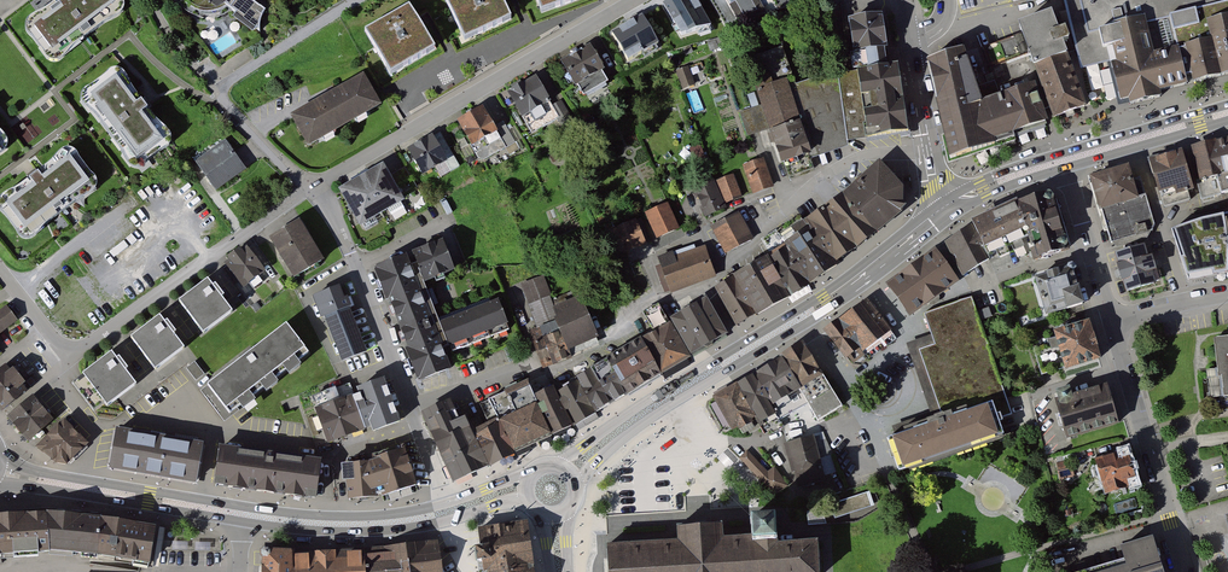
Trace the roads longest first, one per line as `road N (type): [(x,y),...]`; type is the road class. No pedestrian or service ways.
road 1 (primary): [(948,207),(827,302),(635,419),(571,470)]
road 2 (residential): [(312,186),(83,348),(58,344),(0,270)]
road 3 (residential): [(636,0),(312,186)]
road 4 (unclassified): [(451,511),(351,254),(312,186)]
road 5 (residential): [(1186,571),(1112,321)]
road 6 (residential): [(150,0),(251,134),(312,186)]
road 7 (residential): [(948,207),(901,0)]
road 8 (primary): [(451,511),(352,525),(247,515)]
road 9 (primary): [(247,515),(55,483)]
road 10 (track): [(217,92),(355,0)]
road 11 (primary): [(1062,161),(948,207)]

